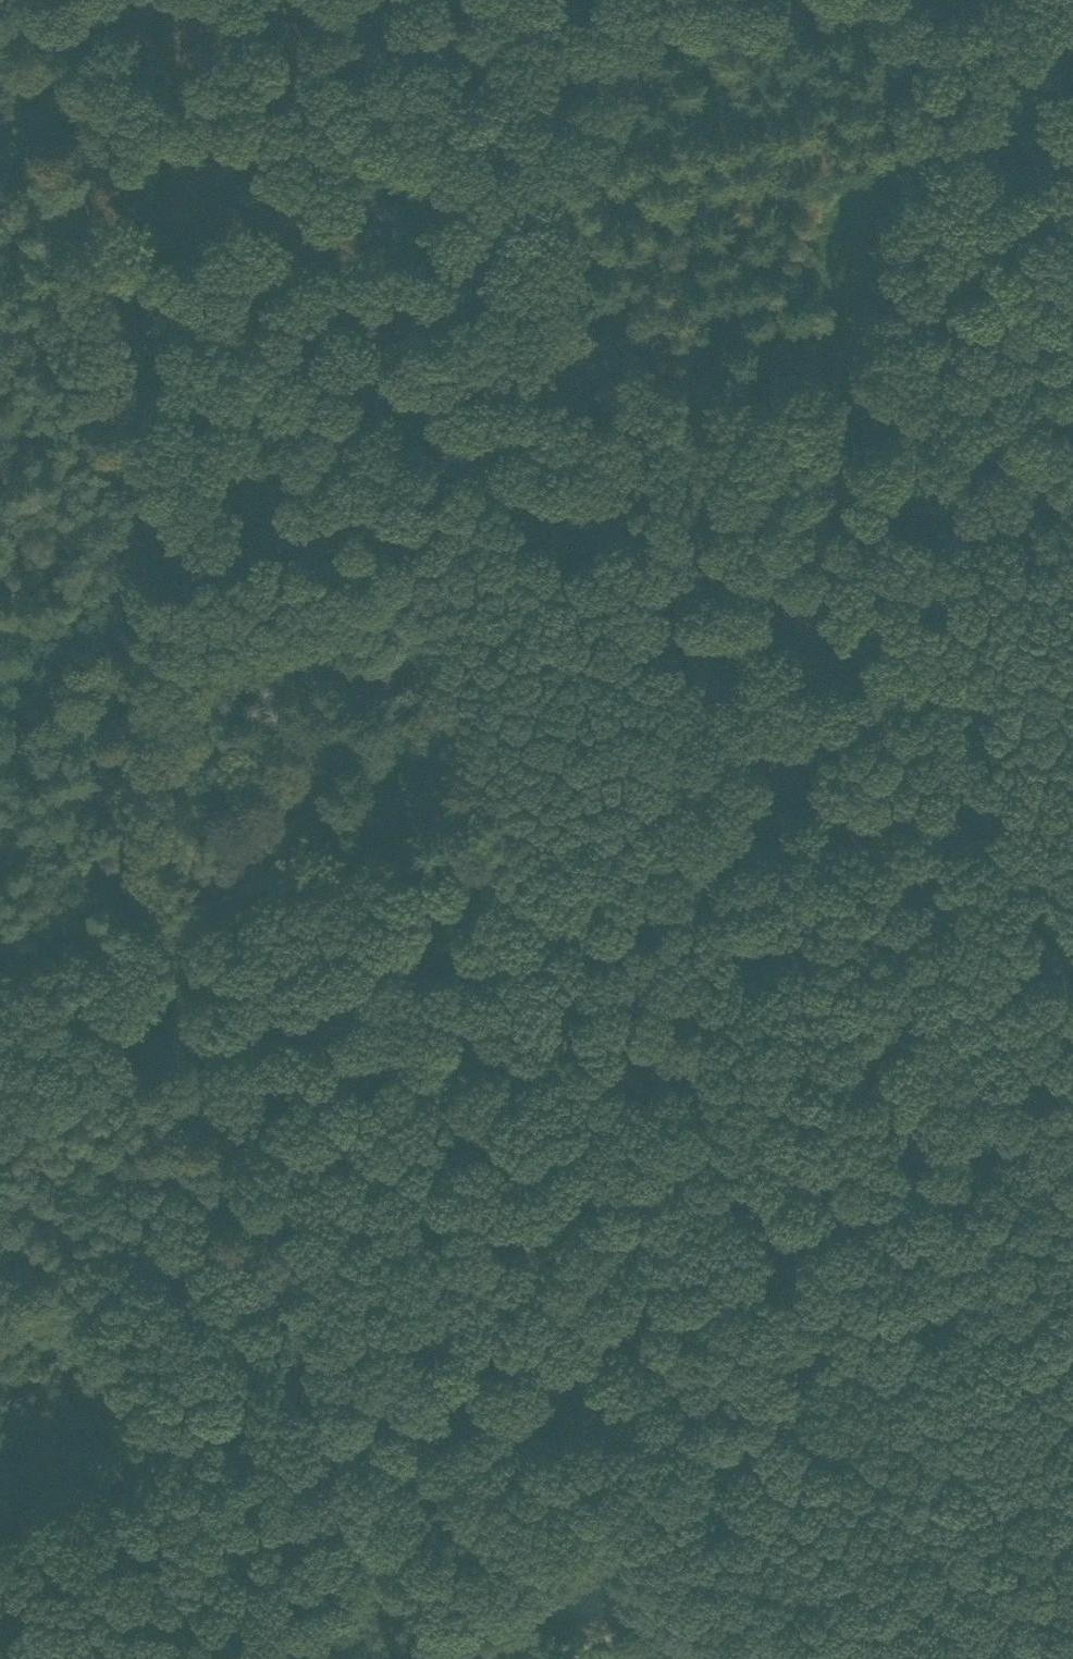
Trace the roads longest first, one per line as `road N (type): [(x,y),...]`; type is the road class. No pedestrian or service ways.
road 1 (track): [(387,1658),(357,1595),(312,1403),(196,1054),(157,848),(128,373)]
road 2 (track): [(128,373),(97,237),(11,0)]

